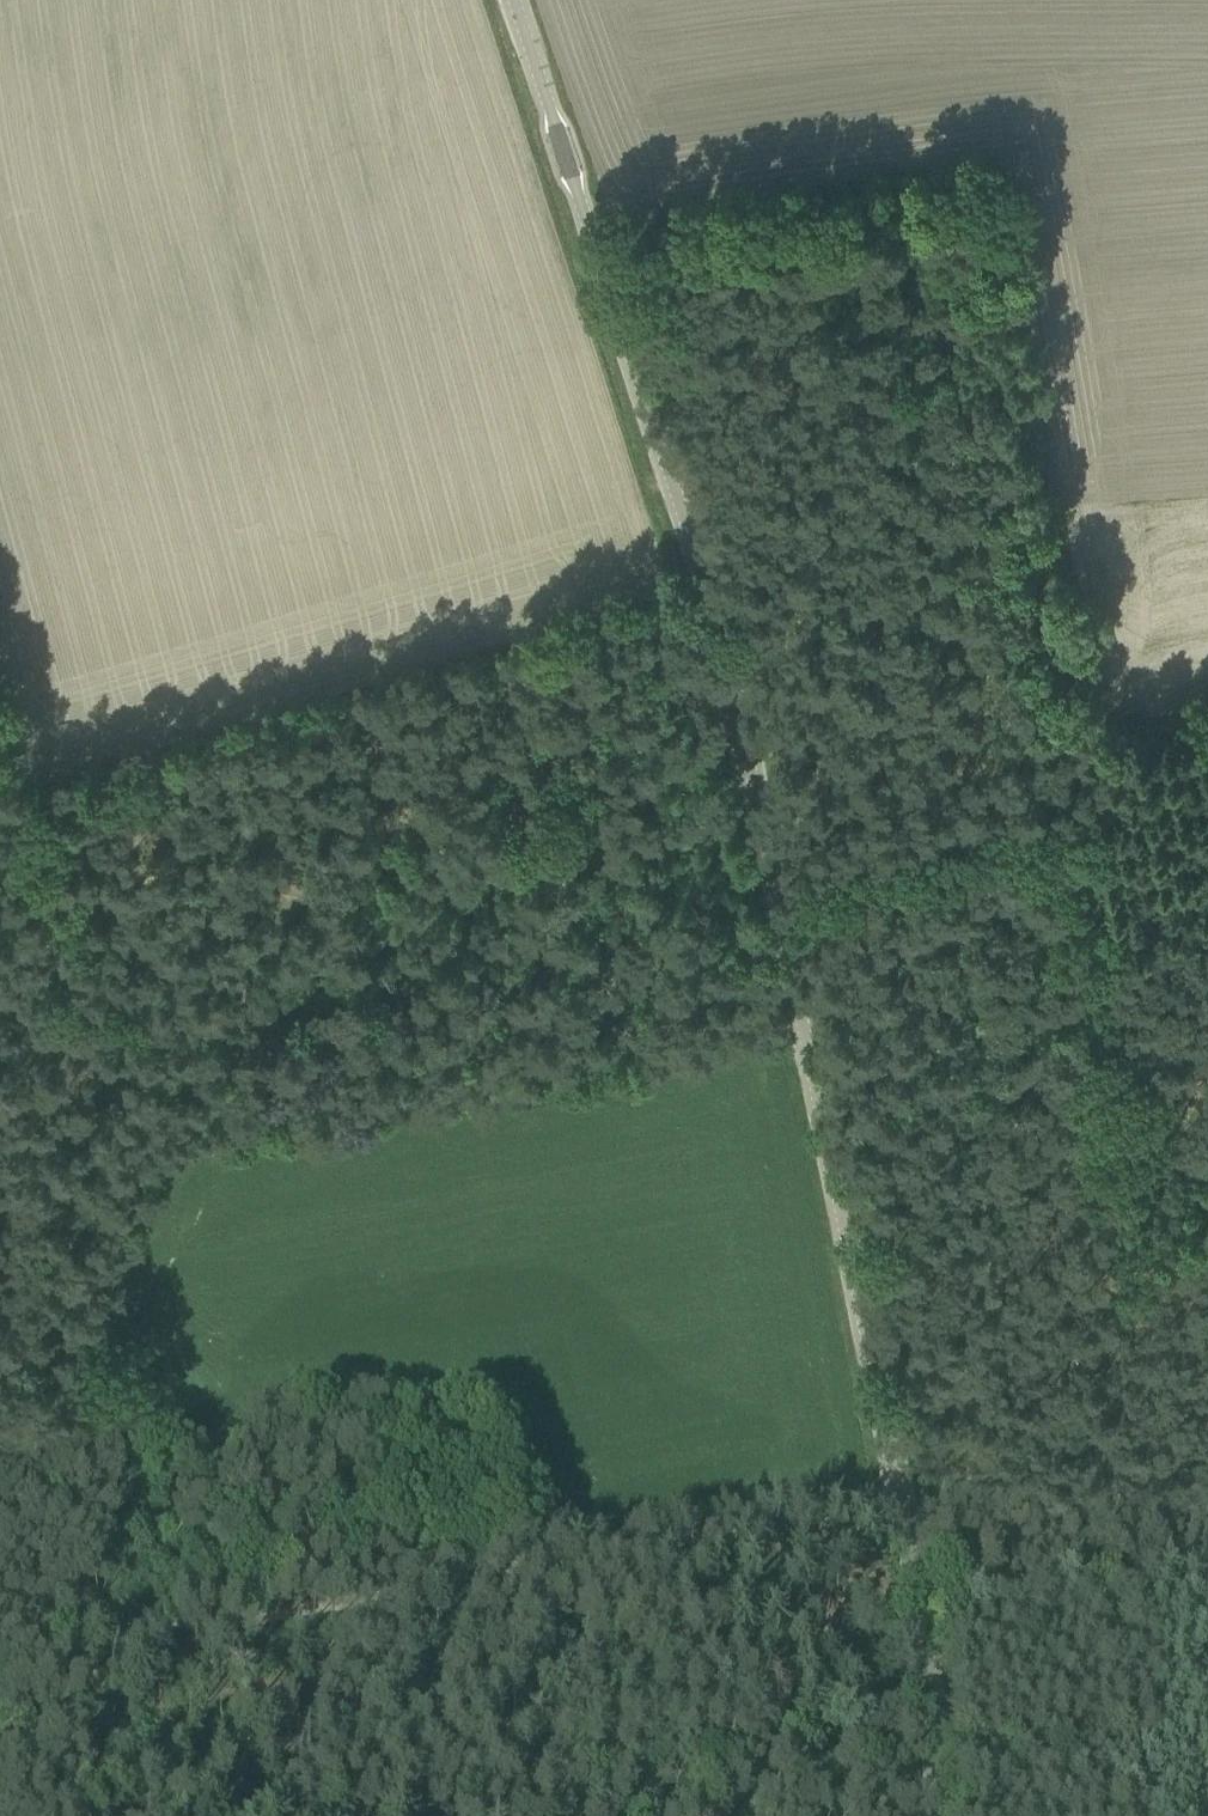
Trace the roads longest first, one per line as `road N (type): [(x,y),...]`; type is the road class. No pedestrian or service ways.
road 1 (tertiary): [(933,1815),(924,1628),(776,900),(695,552),(514,0)]
road 2 (track): [(1071,1516),(1050,1547),(1032,1553),(946,1506),(900,1500),(104,1640),(72,1637),(0,1600)]
road 3 (track): [(1207,1596),(924,1628)]
road 4 (track): [(722,908),(861,885)]

